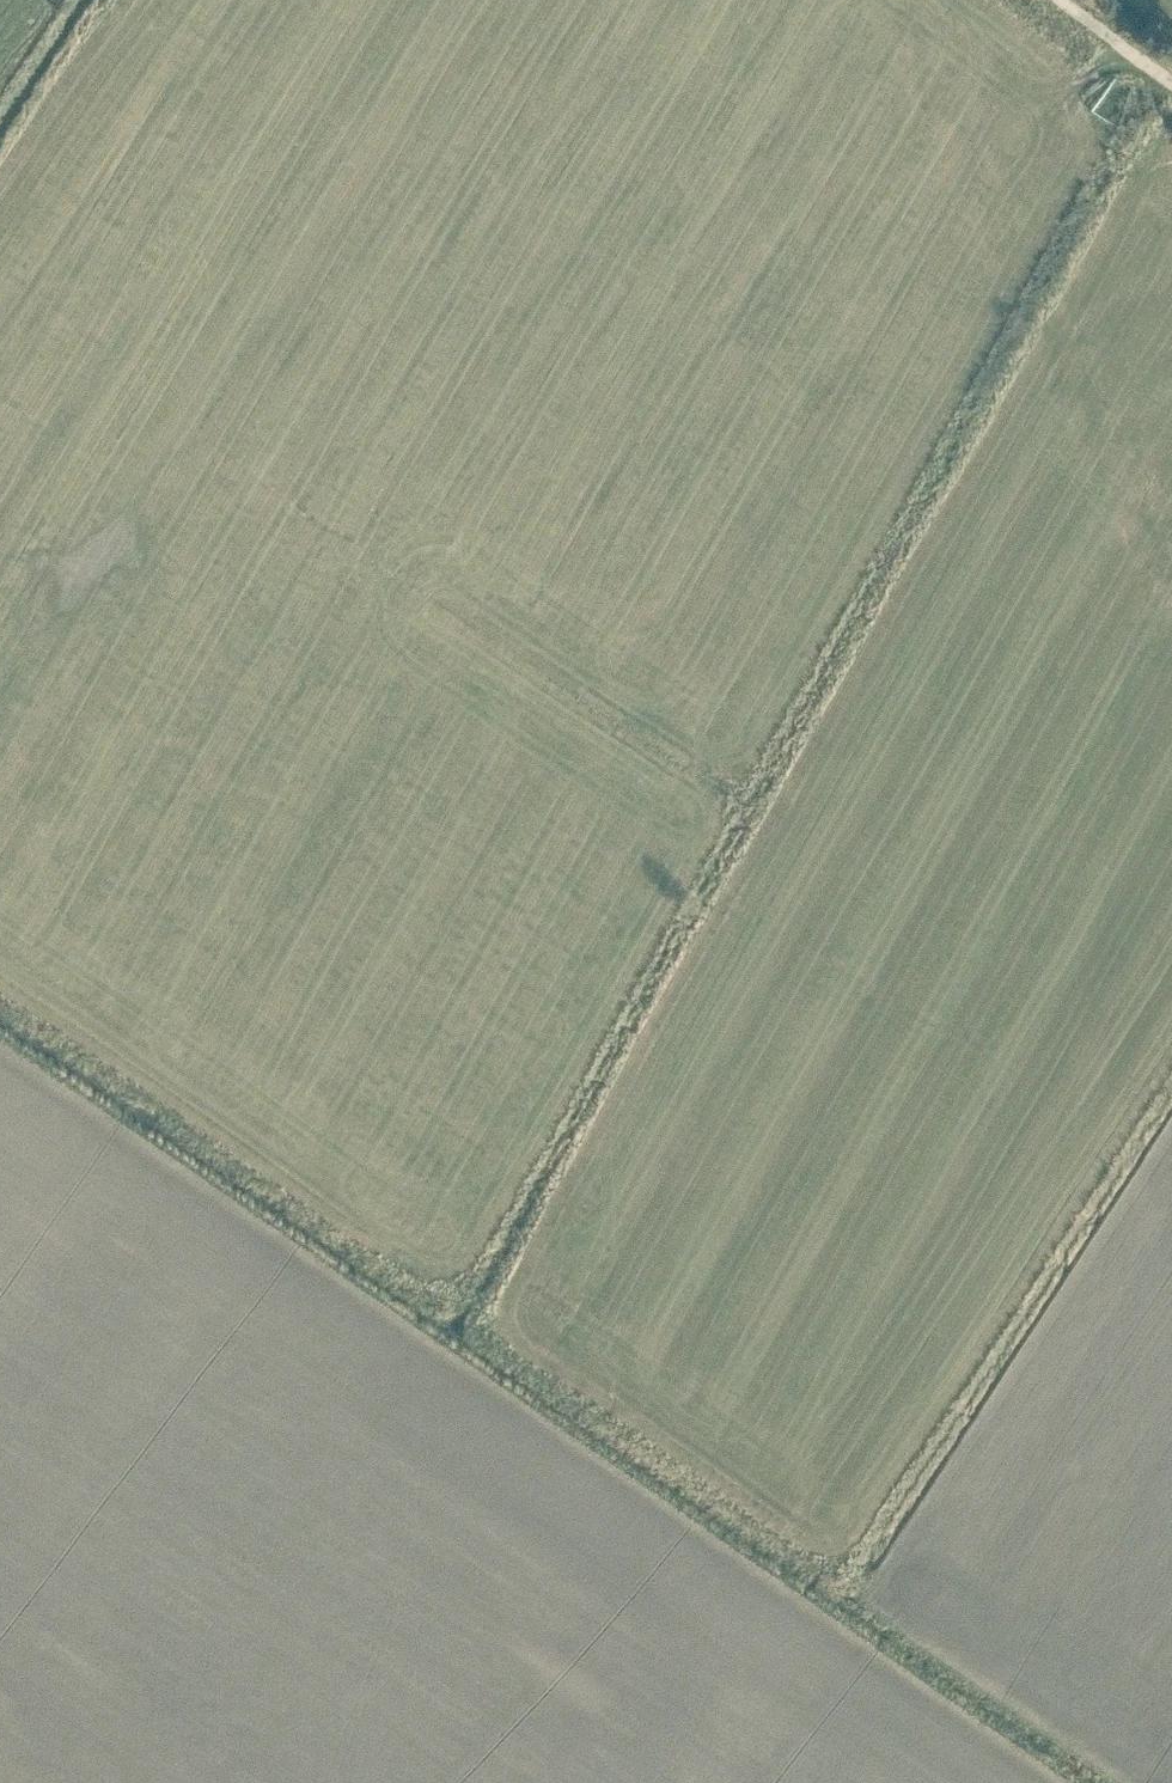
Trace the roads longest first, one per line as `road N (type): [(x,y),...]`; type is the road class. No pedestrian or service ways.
road 1 (track): [(1171,73),(1070,0)]

